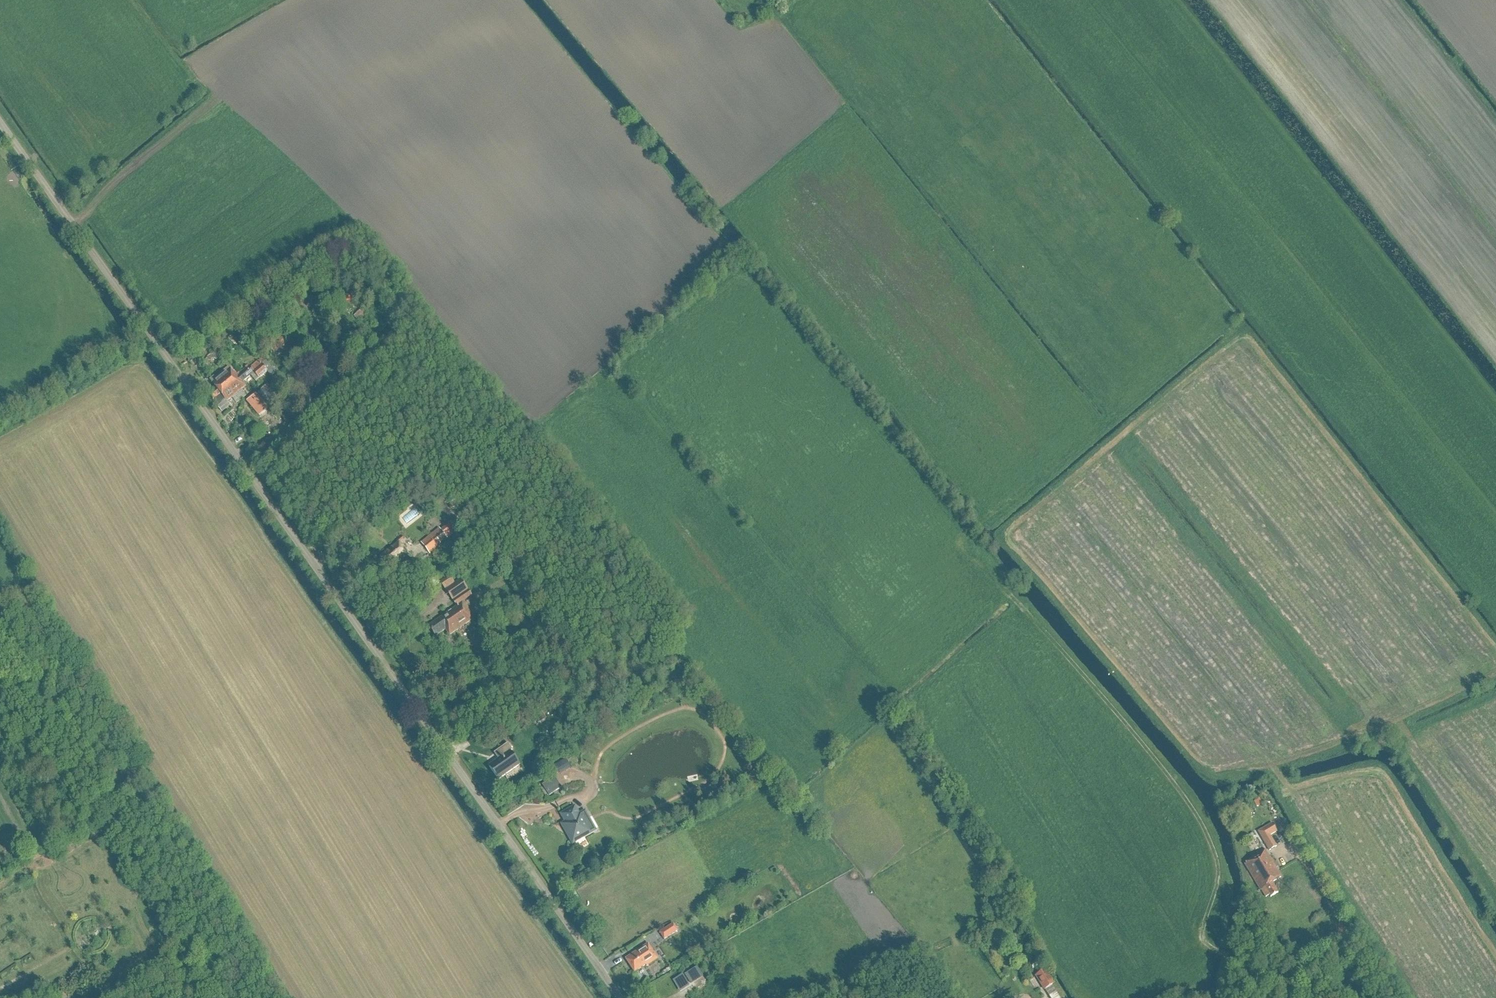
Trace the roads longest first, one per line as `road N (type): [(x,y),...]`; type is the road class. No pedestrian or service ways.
road 1 (unclassified): [(613,997),(0,124)]
road 2 (track): [(1281,997),(1298,968),(1342,932),(1312,870),(1285,846)]

